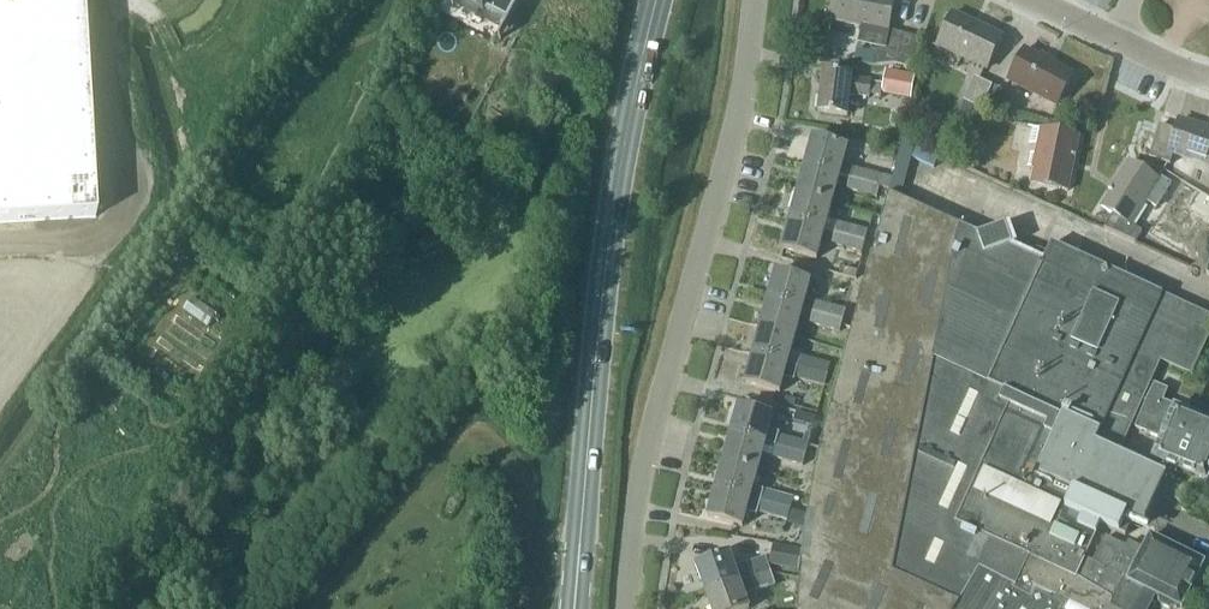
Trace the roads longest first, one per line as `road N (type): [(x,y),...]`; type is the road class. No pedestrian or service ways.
road 1 (residential): [(624,608),(640,472),(735,124),(755,0)]
road 2 (primary): [(575,608),(607,247),(655,0)]
road 3 (residential): [(1208,79),(1034,0)]

